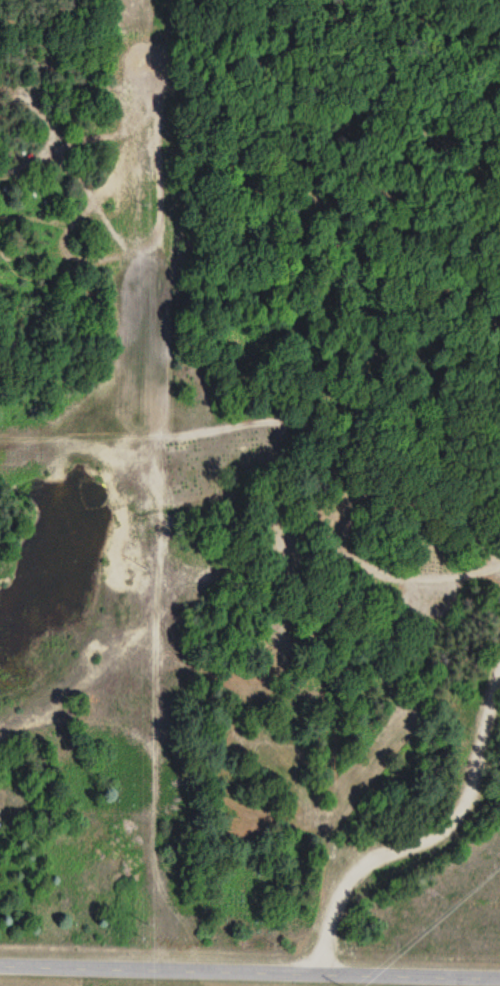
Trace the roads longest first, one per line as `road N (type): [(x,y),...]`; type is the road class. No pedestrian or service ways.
road 1 (residential): [(499,976),(0,966)]

